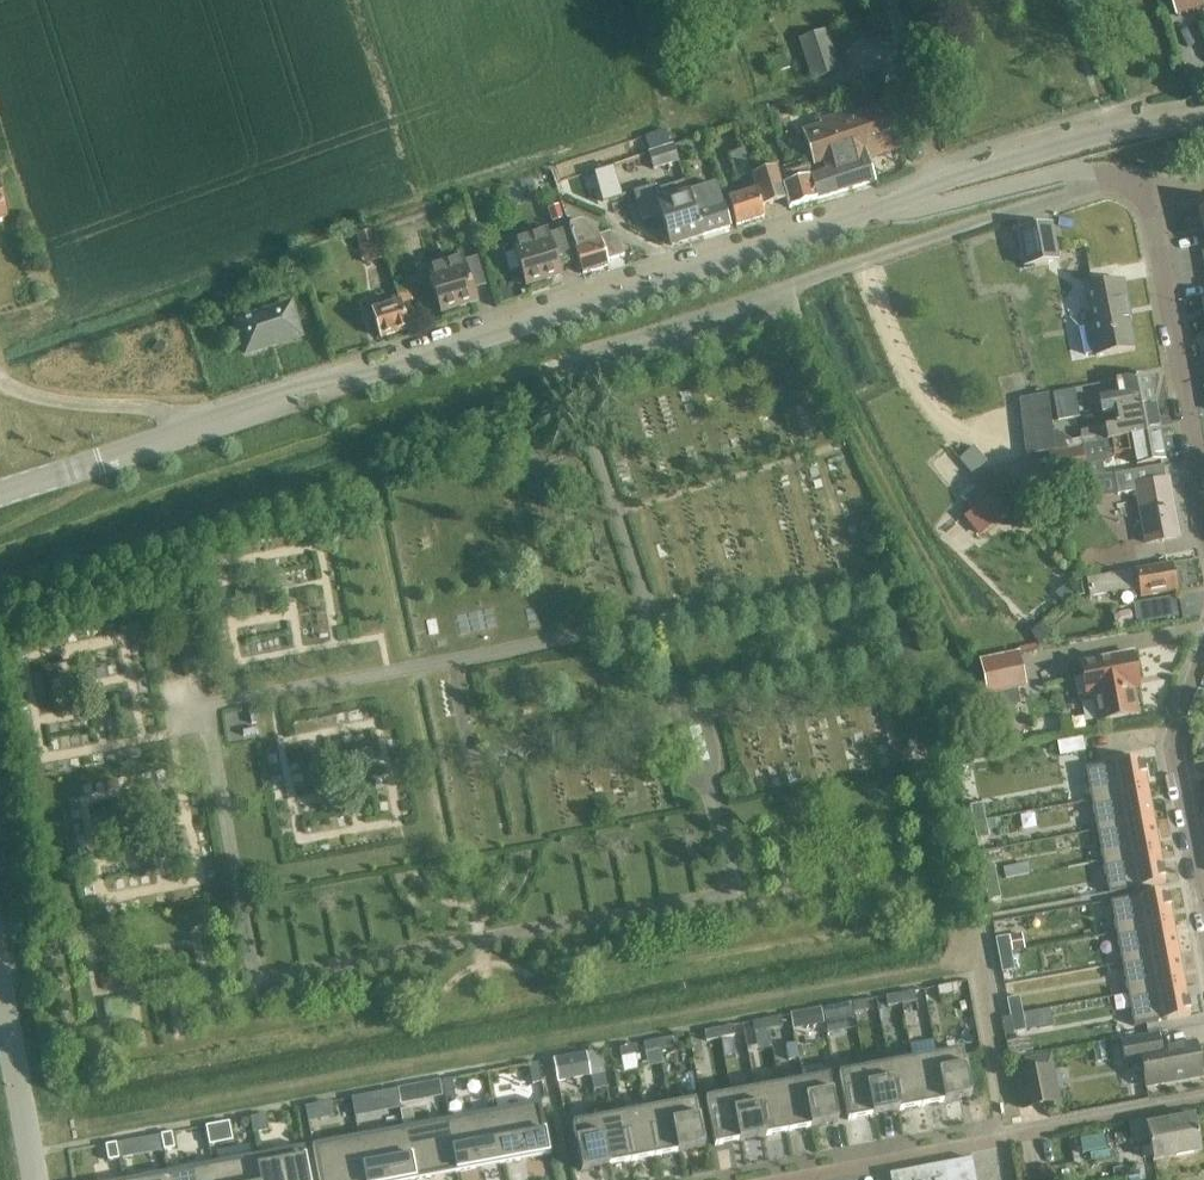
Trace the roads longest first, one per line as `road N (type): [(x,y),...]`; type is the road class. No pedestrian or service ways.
road 1 (tertiary): [(0,491),(887,208)]
road 2 (residential): [(563,361),(1105,176)]
road 3 (residential): [(808,1179),(1203,1102)]
road 4 (track): [(785,288),(856,439),(964,633)]
road 5 (tertiary): [(887,208),(994,163),(1203,115)]
road 6 (residential): [(1203,506),(1149,191)]
road 7 (residential): [(1203,659),(1172,753),(1203,917)]
road 8 (residential): [(1105,176),(1063,172),(944,203),(887,208)]
road 9 (residential): [(0,965),(34,1179)]

